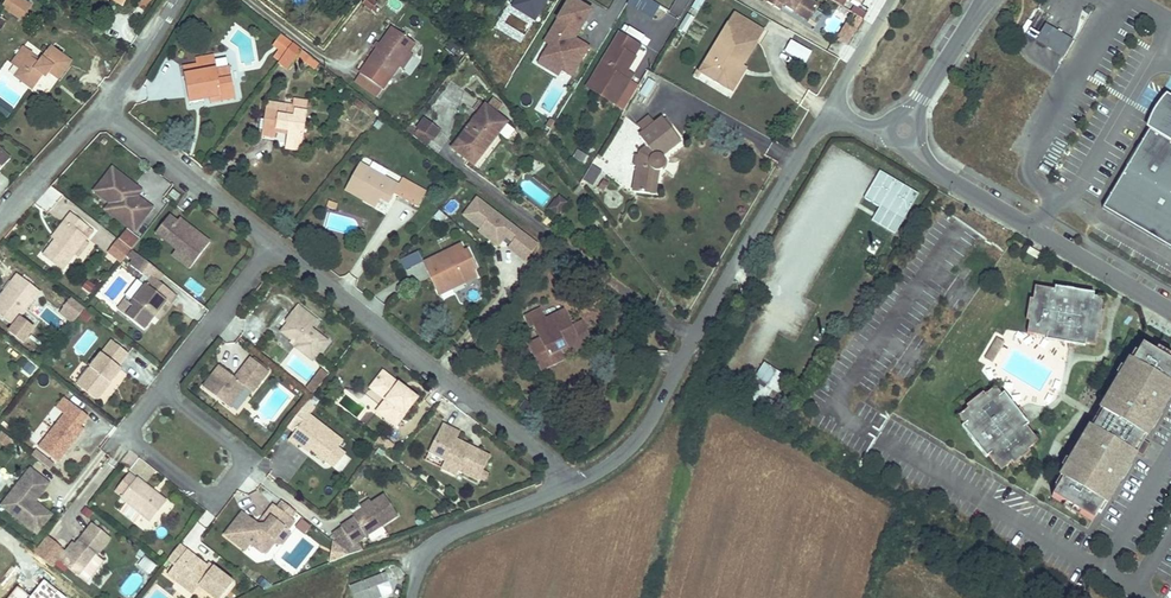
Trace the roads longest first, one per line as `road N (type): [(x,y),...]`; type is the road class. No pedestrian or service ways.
road 1 (unclassified): [(574,484),(633,447),(827,109)]
road 2 (residential): [(272,244),(574,484)]
road 3 (residential): [(914,144),(938,172),(1170,311)]
road 4 (residential): [(159,389),(127,439),(213,498),(249,454)]
road 5 (residential): [(103,110),(272,244)]
road 6 (unclassified): [(411,597),(426,556),(447,538),(574,484)]
road 7 (residential): [(272,244),(159,389)]
road 8 (residential): [(103,110),(0,223)]
road 9 (residential): [(986,0),(914,113)]
road 10 (residential): [(177,0),(103,110)]
road 11 (unclassified): [(827,109),(895,0)]

